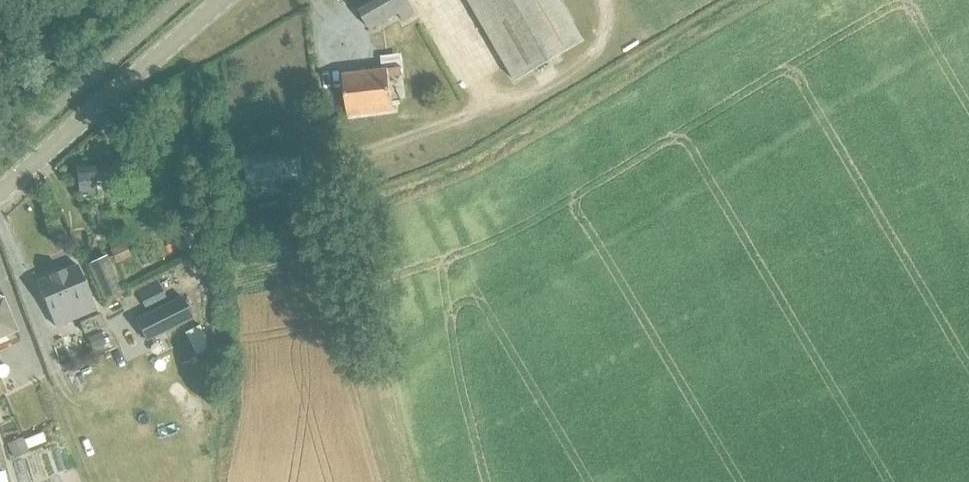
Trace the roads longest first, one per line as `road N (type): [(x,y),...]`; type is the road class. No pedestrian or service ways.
road 1 (tertiary): [(0,194),(221,0)]

